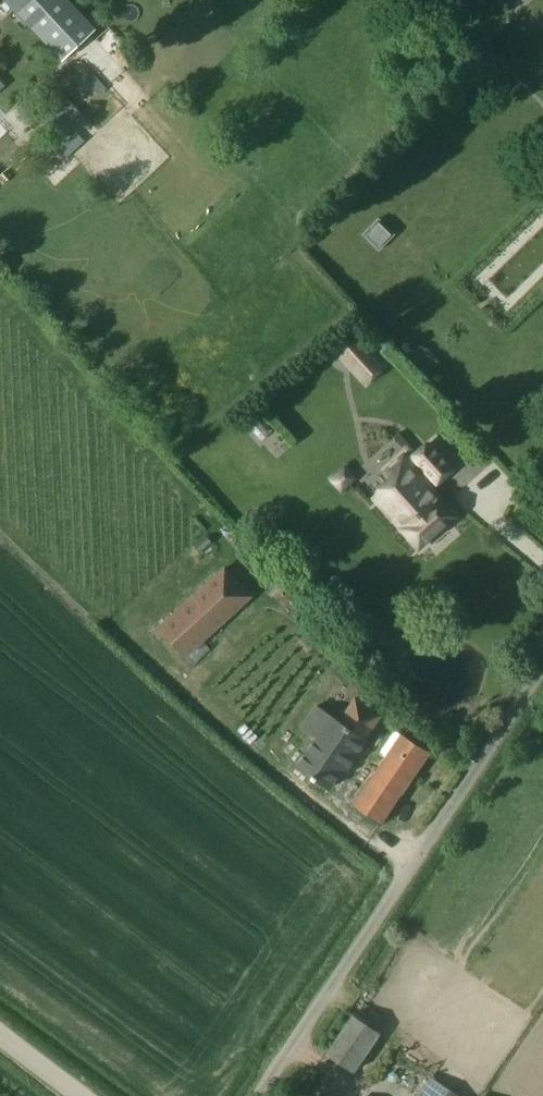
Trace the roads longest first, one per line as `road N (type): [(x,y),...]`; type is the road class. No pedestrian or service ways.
road 1 (unclassified): [(258,1095),(542,668)]

